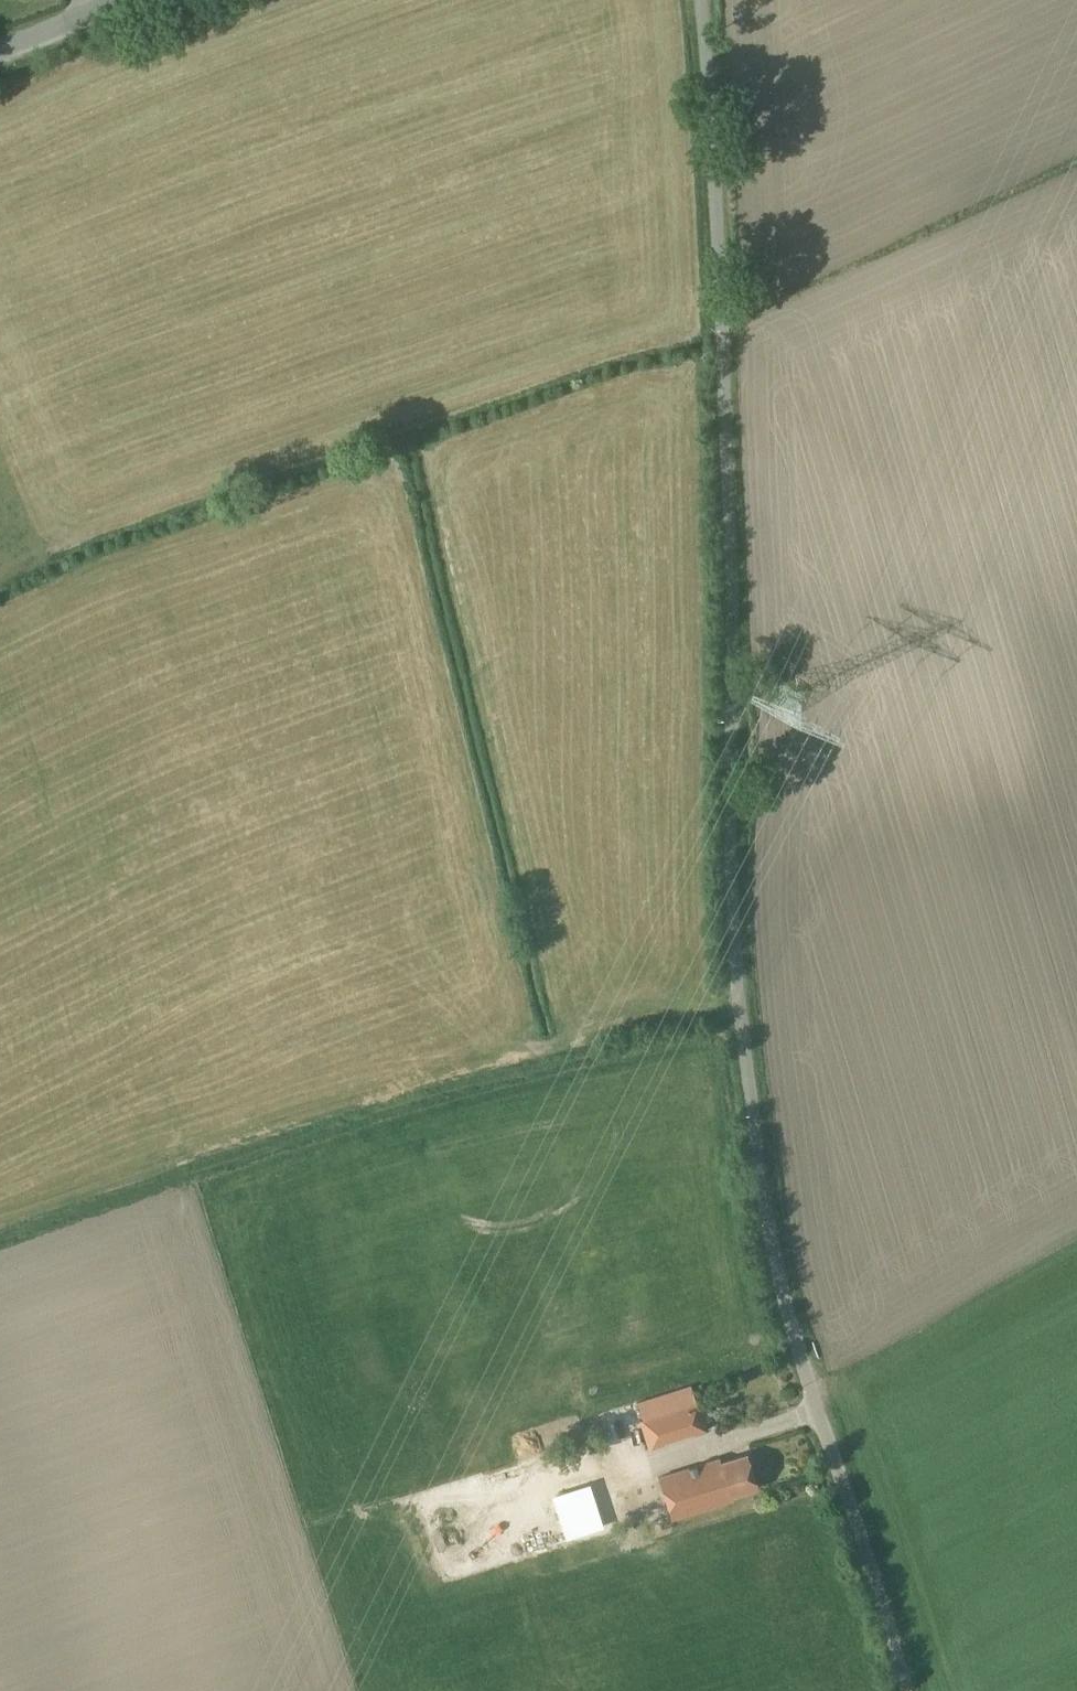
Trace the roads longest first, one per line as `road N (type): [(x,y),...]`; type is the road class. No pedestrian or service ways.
road 1 (unclassified): [(908,1690),(787,1309),(756,1139),(733,898),(730,543),(702,0)]
road 2 (unclassified): [(0,51),(125,0)]

